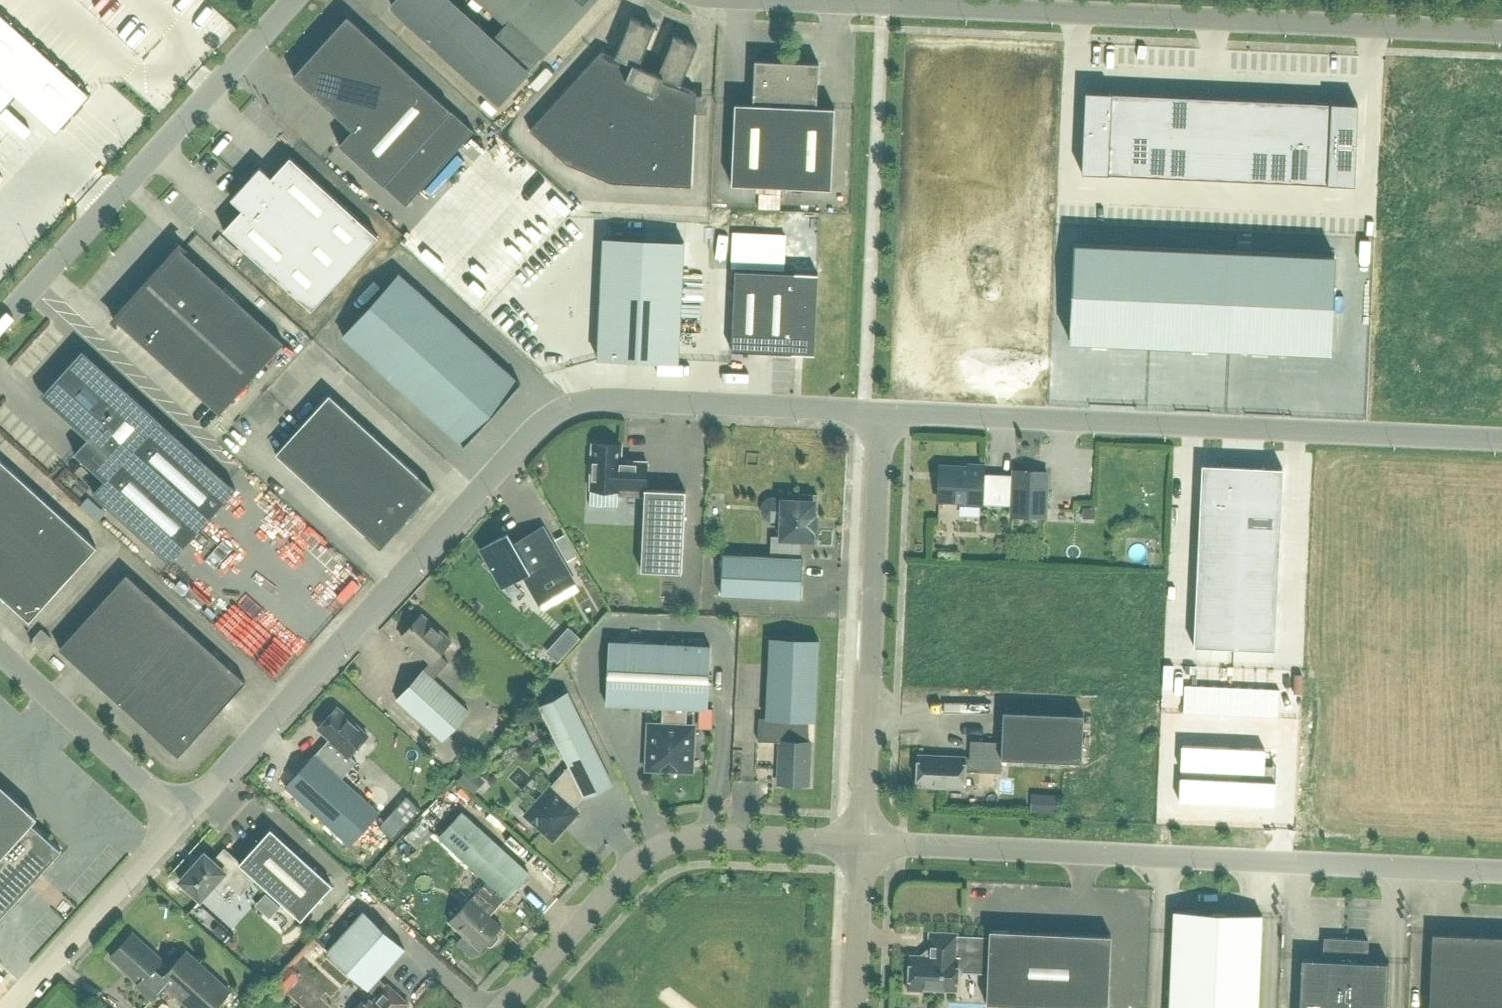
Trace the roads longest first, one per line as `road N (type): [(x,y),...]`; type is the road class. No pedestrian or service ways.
road 1 (unclassified): [(181,817),(538,425),(565,407),(600,397),(877,411)]
road 2 (unclassified): [(770,0),(1501,29)]
road 3 (unclassified): [(861,841),(1501,871)]
road 4 (unclassified): [(1501,439),(877,411)]
road 5 (unclassified): [(0,323),(293,0)]
road 6 (unclassified): [(877,411),(861,841)]
road 7 (unclassified): [(501,1007),(625,872),(663,842),(861,841)]
road 8 (unclassified): [(9,1007),(181,817)]
road 9 (unclassified): [(181,817),(0,652)]
road 10 (unclassified): [(861,841),(854,1007)]

